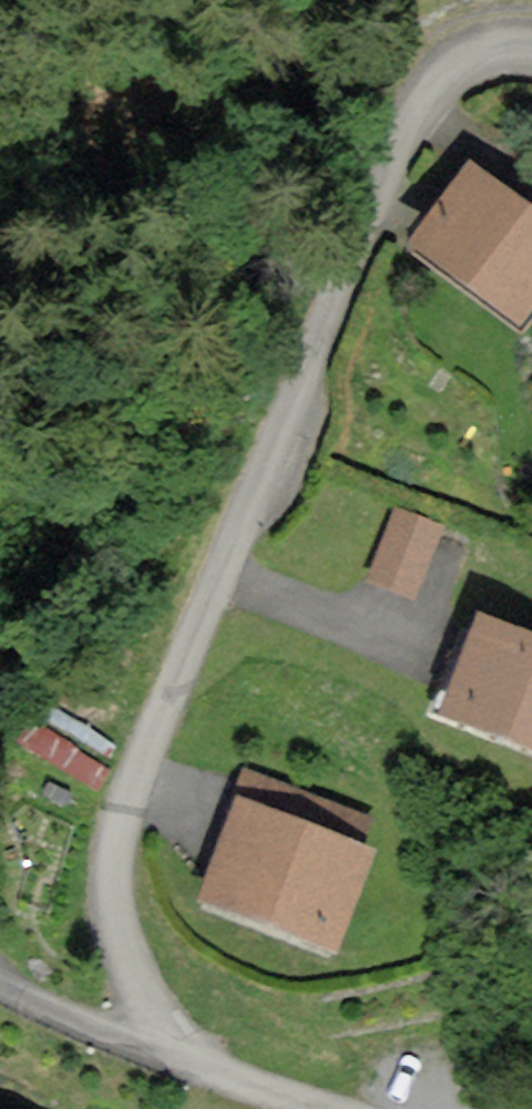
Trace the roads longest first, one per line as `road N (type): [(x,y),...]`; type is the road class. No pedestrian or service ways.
road 1 (residential): [(173,1033),(125,957),(112,879),(145,743),(405,122),(459,59),(531,48)]
road 2 (residential): [(0,984),(139,1043),(173,1033)]
road 3 (residential): [(331,1108),(240,1077),(173,1033)]

